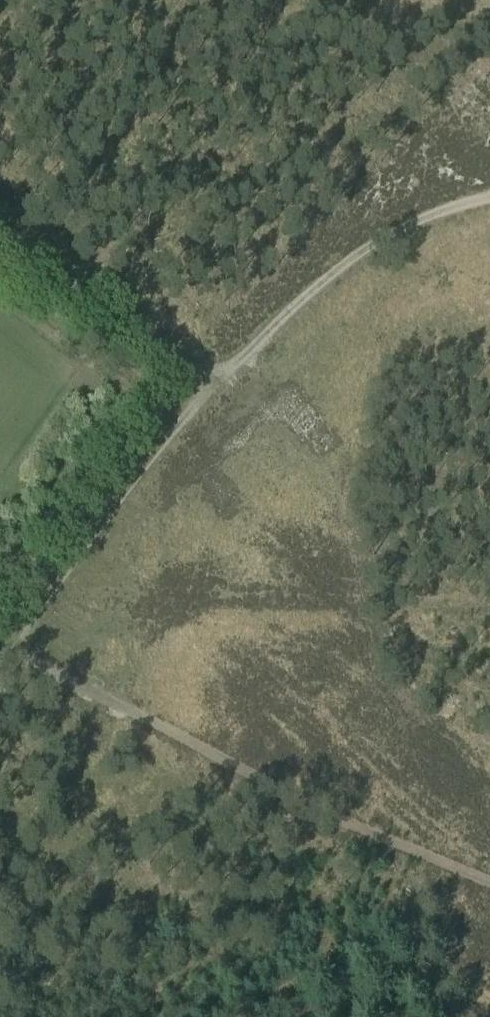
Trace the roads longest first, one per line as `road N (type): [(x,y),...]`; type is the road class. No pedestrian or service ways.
road 1 (track): [(17,644),(195,746),(489,885)]
road 2 (track): [(0,667),(217,384)]
road 3 (track): [(217,384),(311,298),(406,232),(489,201)]
road 4 (track): [(0,227),(217,384)]

